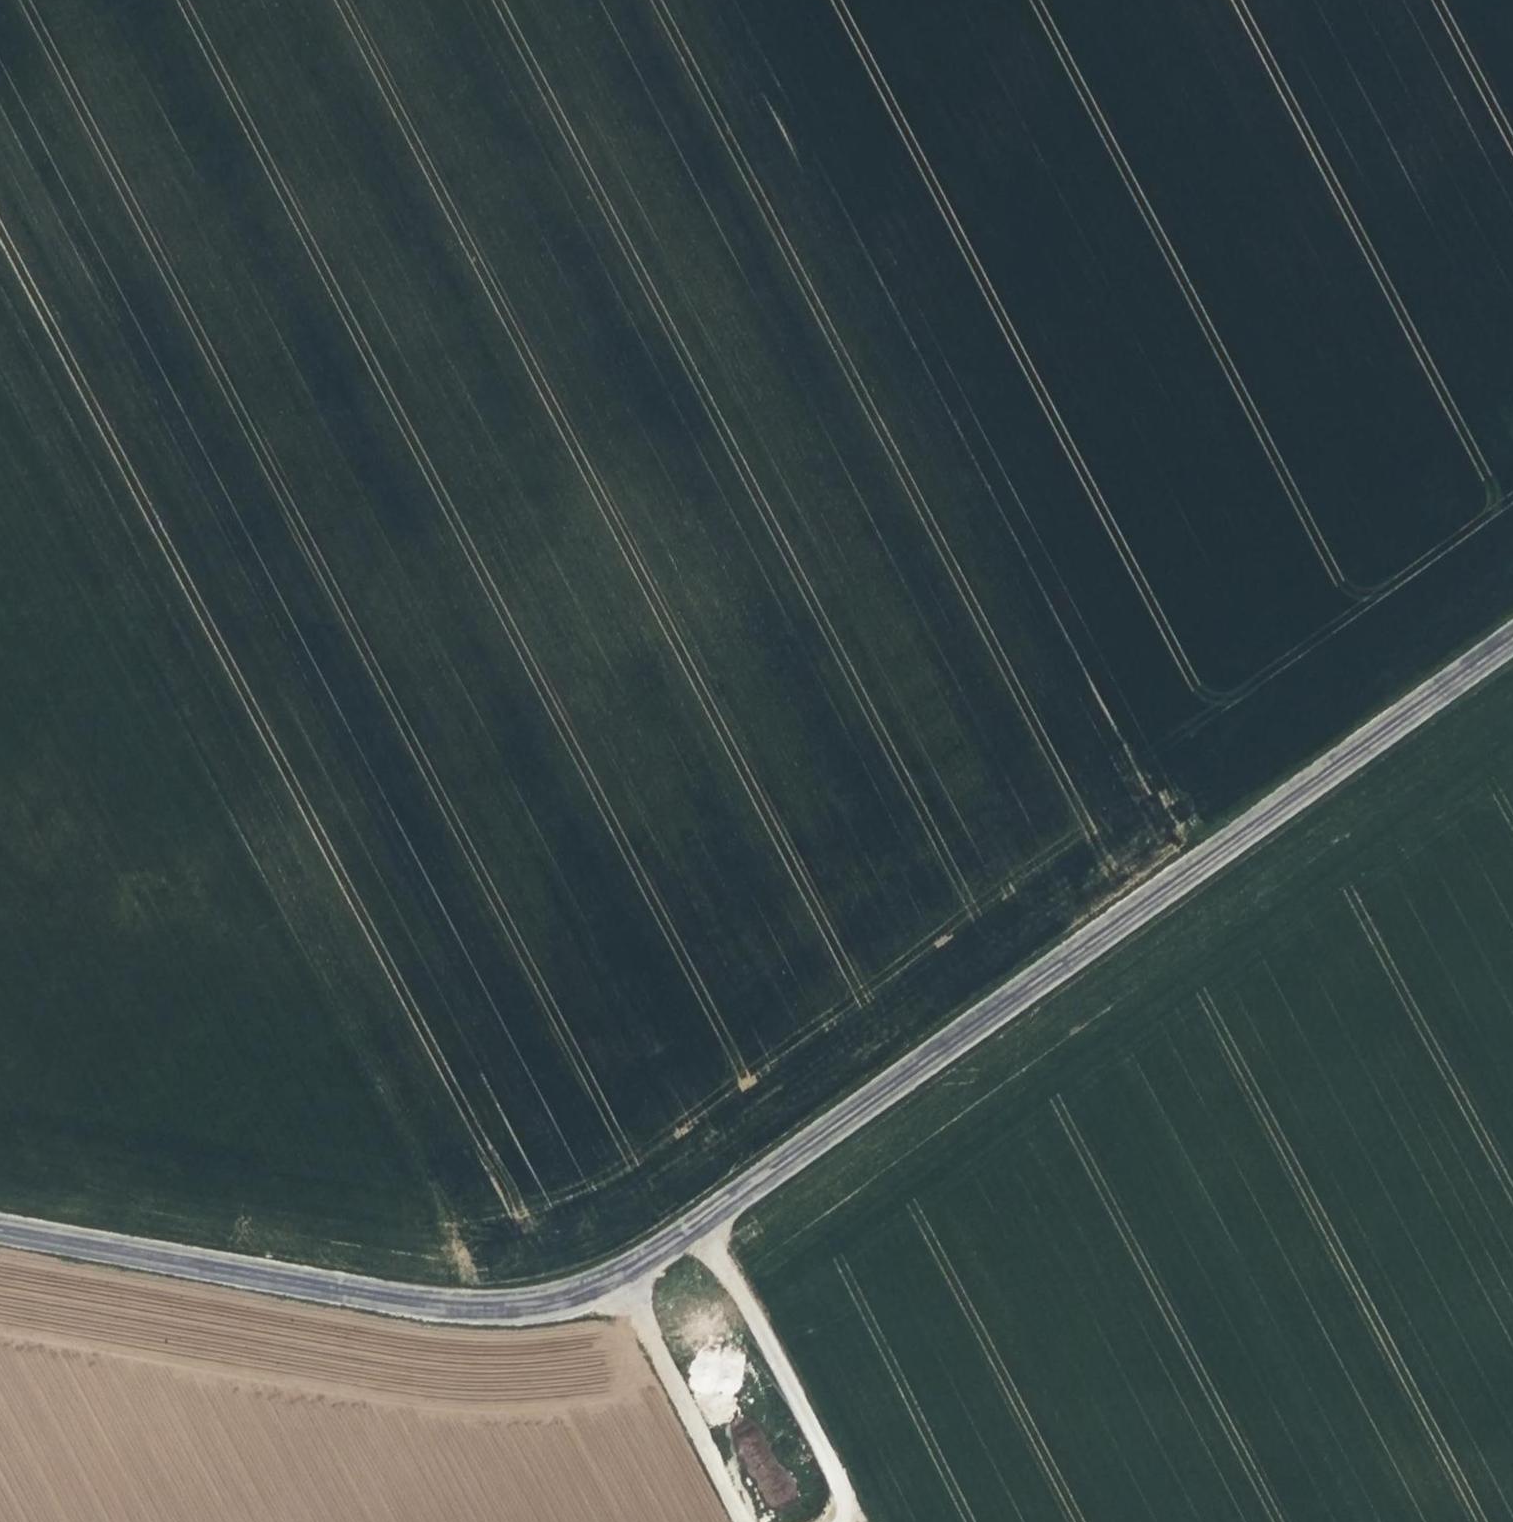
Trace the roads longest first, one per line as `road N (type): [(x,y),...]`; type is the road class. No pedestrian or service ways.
road 1 (tertiary): [(1512,633),(628,1275),(496,1302),(0,1216)]
road 2 (track): [(751,1521),(628,1275)]

